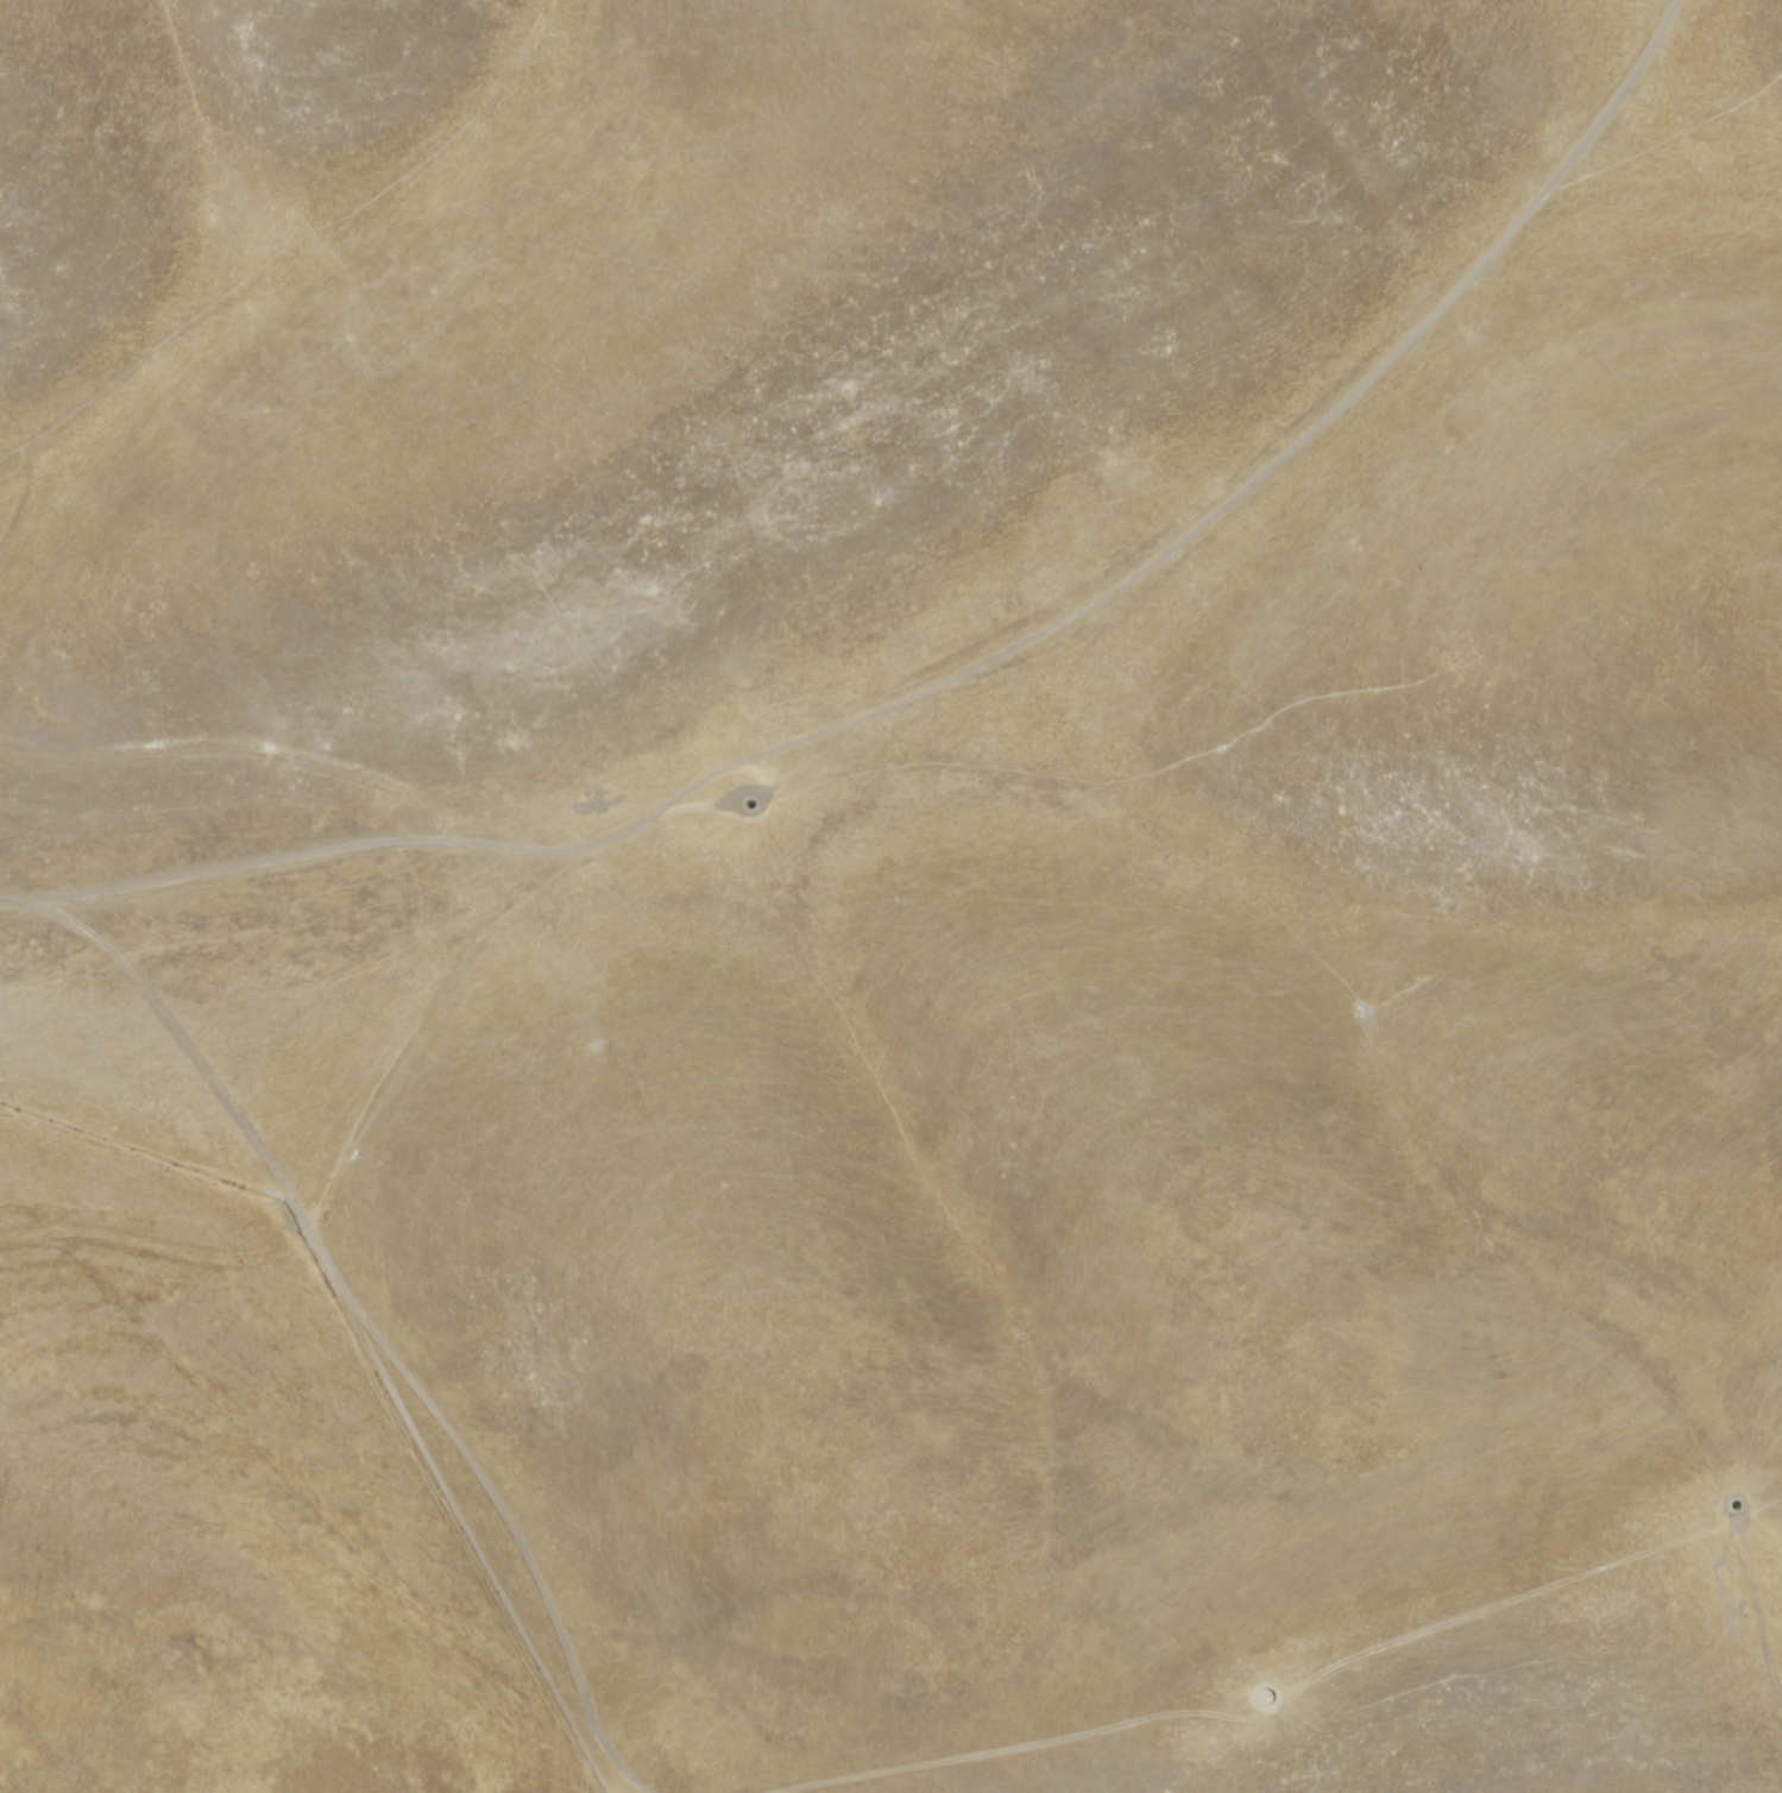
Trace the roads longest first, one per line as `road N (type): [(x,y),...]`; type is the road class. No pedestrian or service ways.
road 1 (track): [(654,1792),(591,1724),(536,1573),(434,1405),(341,1303),(298,1228),(341,1150),(466,945),(706,772),(1054,631),(1295,428),(1460,278),(1632,84),(1675,0)]
road 2 (track): [(600,848),(442,837),(376,784),(218,751),(25,754),(0,736)]

